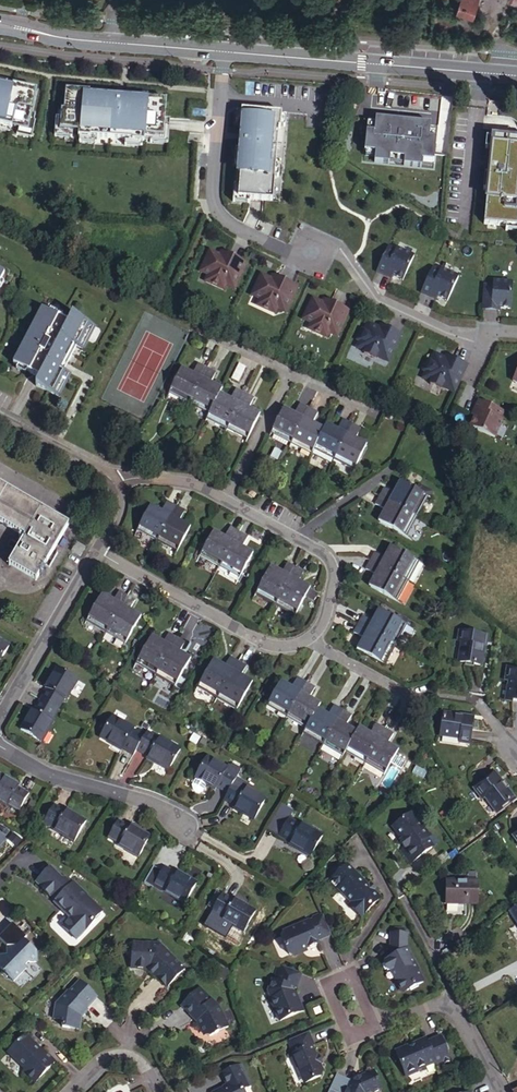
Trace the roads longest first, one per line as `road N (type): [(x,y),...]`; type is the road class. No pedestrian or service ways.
road 1 (residential): [(516,334),(453,335),(378,298),(341,251),(288,252),(221,217),(211,200),(223,51)]
road 2 (residential): [(115,484),(139,477),(204,485),(327,552),(335,569),(320,629),(308,640)]
road 3 (secondary): [(516,76),(223,51)]
road 4 (residential): [(308,640),(273,645),(98,551)]
road 5 (secondary): [(223,51),(76,40),(0,24)]
road 6 (residential): [(0,747),(49,775),(158,806),(181,826)]
road 7 (residential): [(1,714),(98,551)]
road 8 (residential): [(115,484),(0,419)]
road 9 (residential): [(155,1091),(134,1059),(108,1056),(68,1091)]

